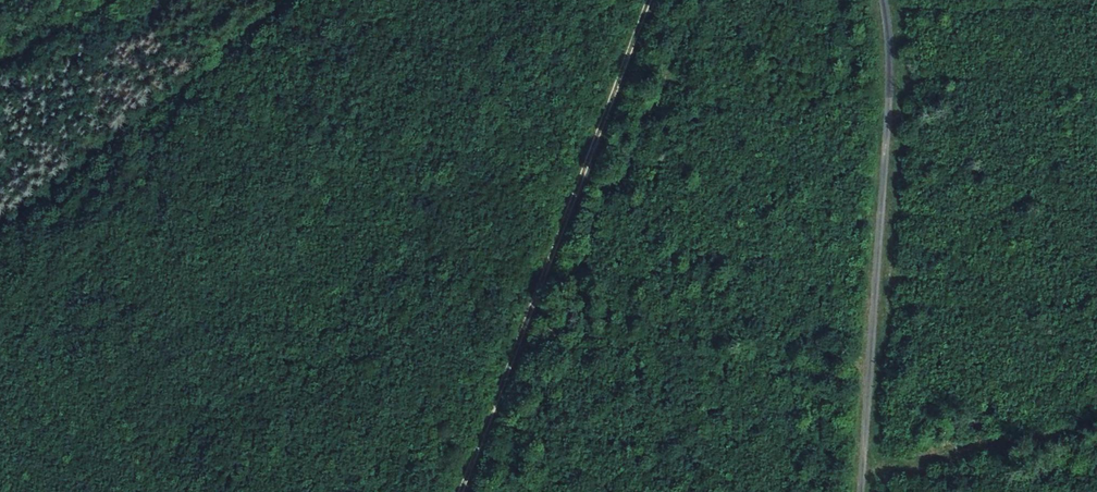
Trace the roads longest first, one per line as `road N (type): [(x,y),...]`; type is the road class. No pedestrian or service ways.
road 1 (track): [(457,491),(639,0)]
road 2 (track): [(883,0),(889,51),(862,491)]
road 3 (track): [(300,0),(17,228)]

